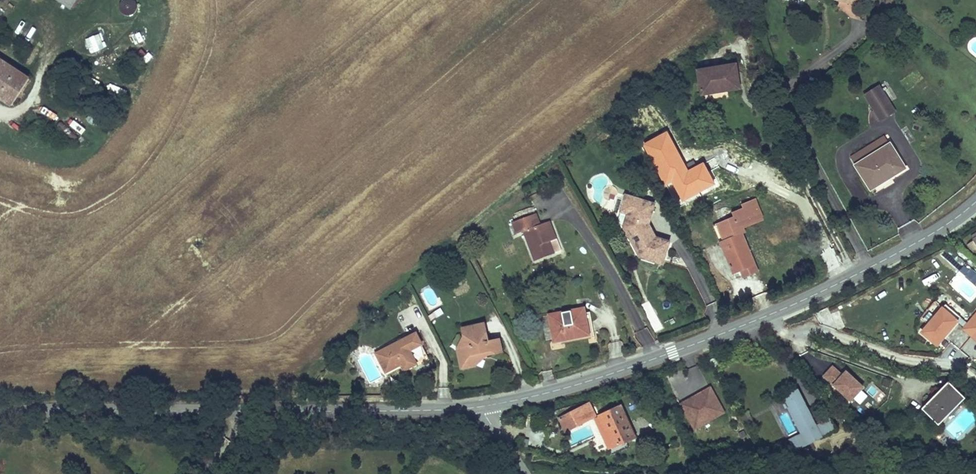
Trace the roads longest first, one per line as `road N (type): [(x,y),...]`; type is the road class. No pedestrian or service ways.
road 1 (tertiary): [(484,407),(580,385),(816,294),(975,202)]
road 2 (tertiary): [(0,415),(484,407)]

